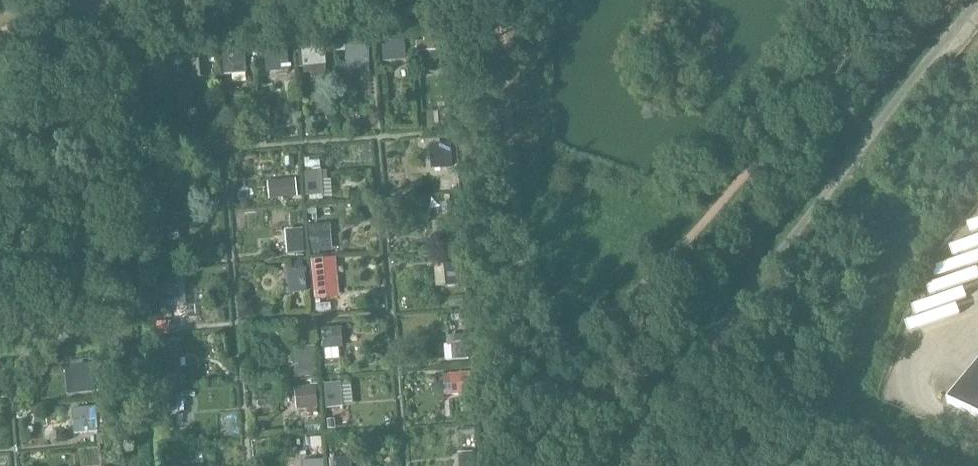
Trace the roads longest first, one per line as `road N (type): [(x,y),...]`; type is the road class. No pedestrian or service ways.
road 1 (track): [(879,0),(708,220),(581,357)]
road 2 (track): [(492,0),(517,307),(581,357)]

